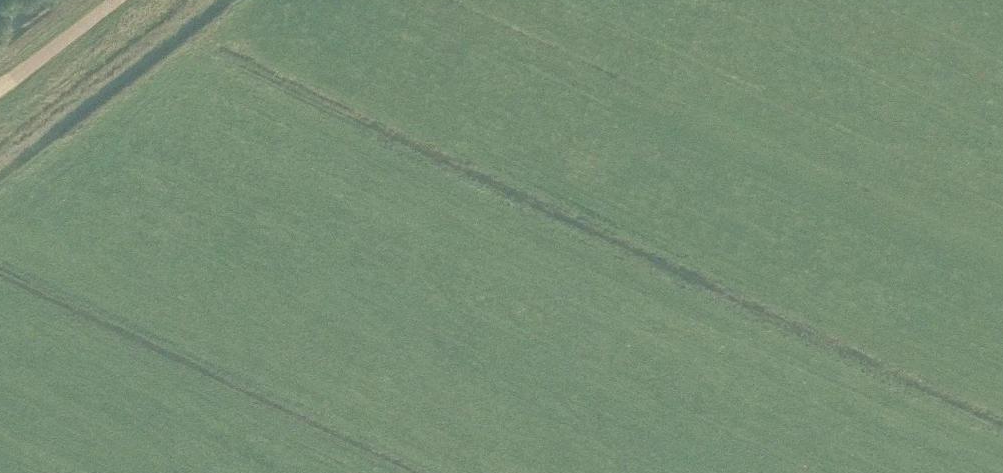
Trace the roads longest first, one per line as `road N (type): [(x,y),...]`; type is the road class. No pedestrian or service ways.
road 1 (unclassified): [(0,86),(114,0)]

